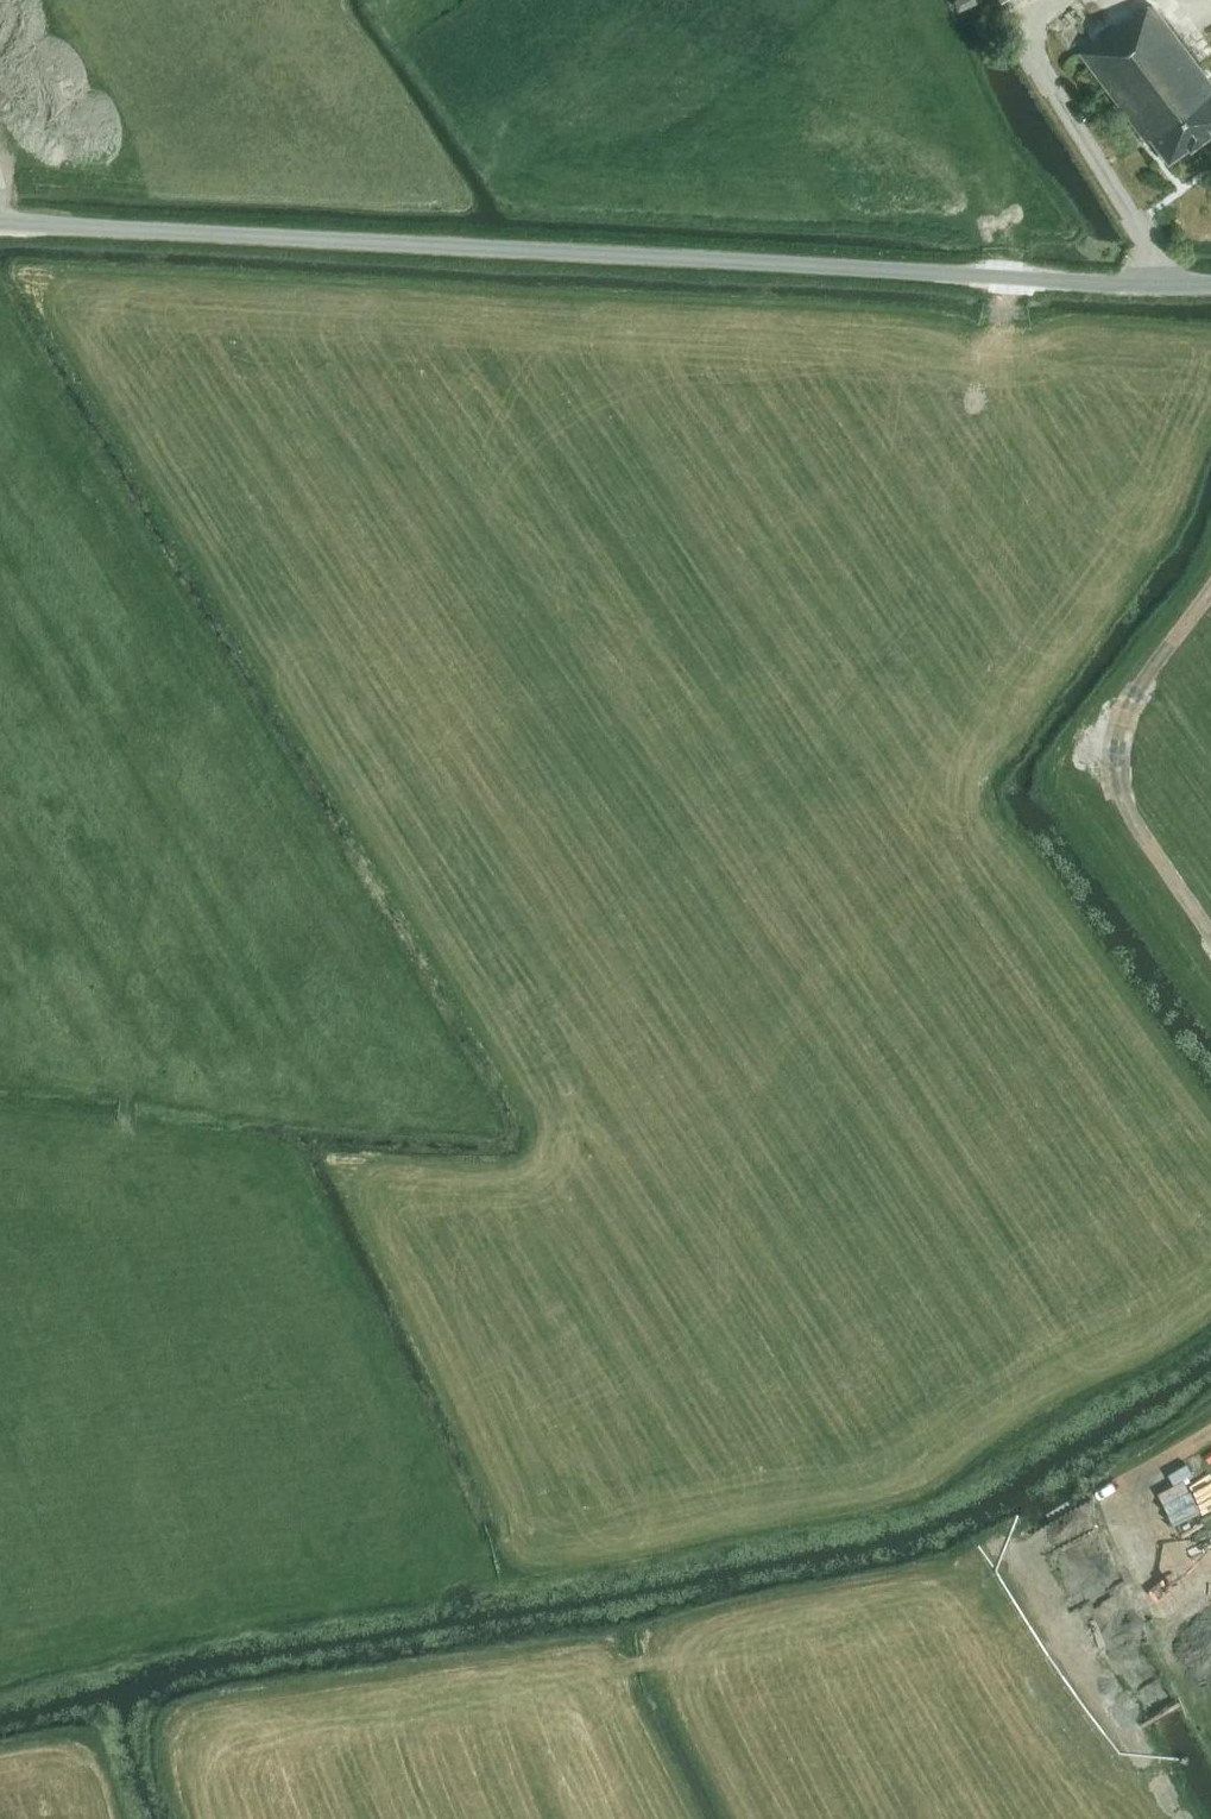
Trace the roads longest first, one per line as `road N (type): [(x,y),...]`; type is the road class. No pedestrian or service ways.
road 1 (unclassified): [(1210,282),(0,221)]

